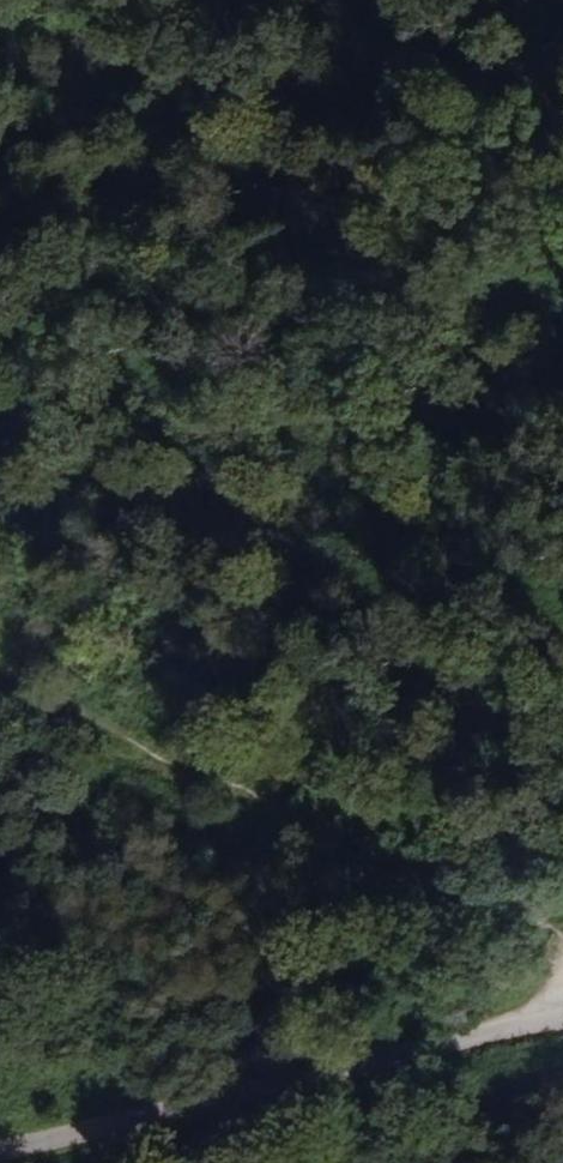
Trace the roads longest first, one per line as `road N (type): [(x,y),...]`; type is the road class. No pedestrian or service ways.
road 1 (track): [(562,960),(0,679)]
road 2 (unclassified): [(0,1154),(562,1015)]

